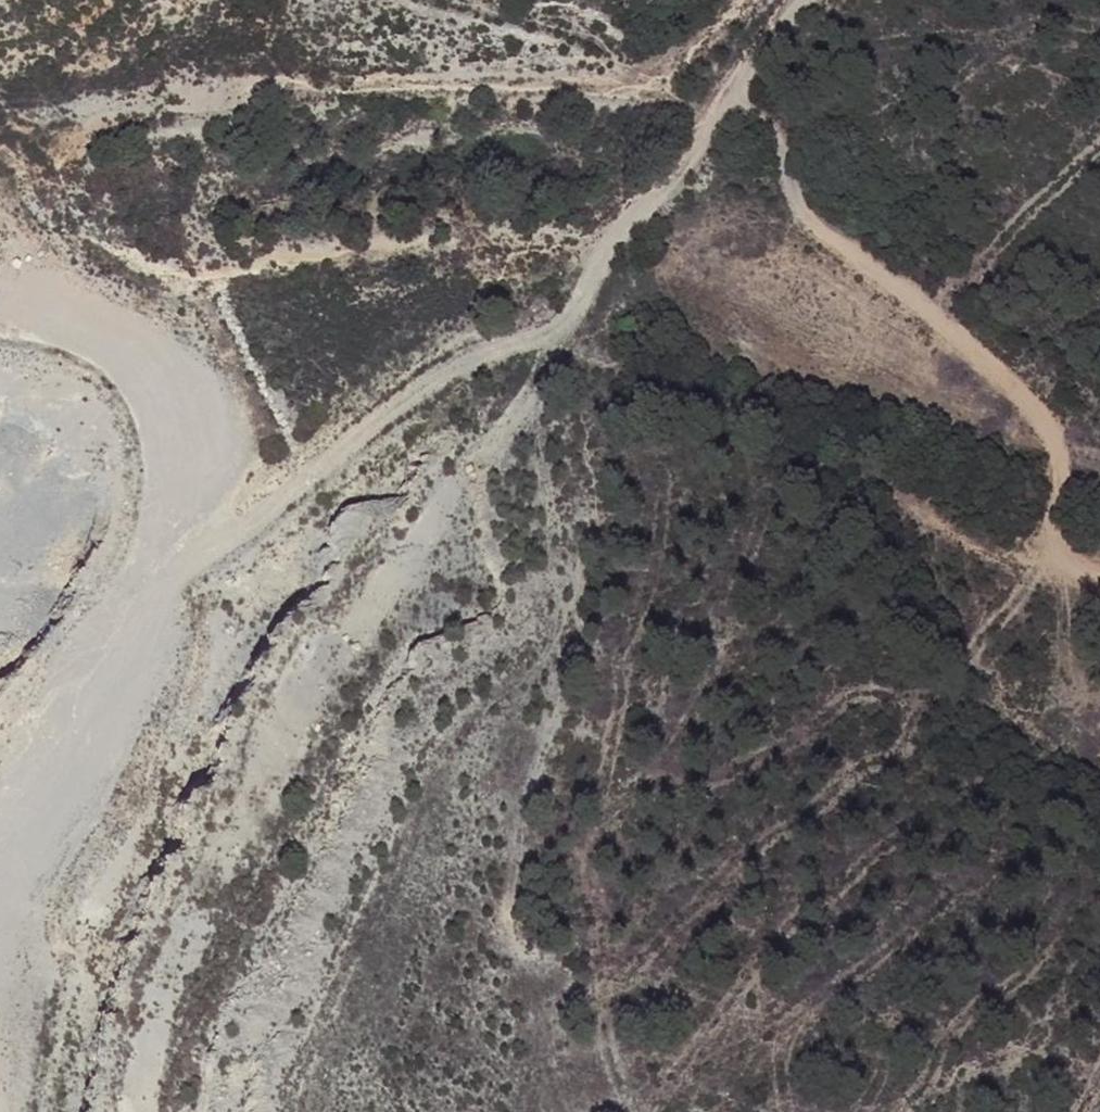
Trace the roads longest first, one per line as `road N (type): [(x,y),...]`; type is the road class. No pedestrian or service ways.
road 1 (track): [(0,109),(476,80),(605,80),(691,59),(742,0)]
road 2 (track): [(605,80),(626,92),(714,89),(774,131),(794,199),(822,231),(926,307),(1051,419),(1065,469),(1060,528),(1077,561),(1099,570)]
road 3 (track): [(714,89),(807,0)]

